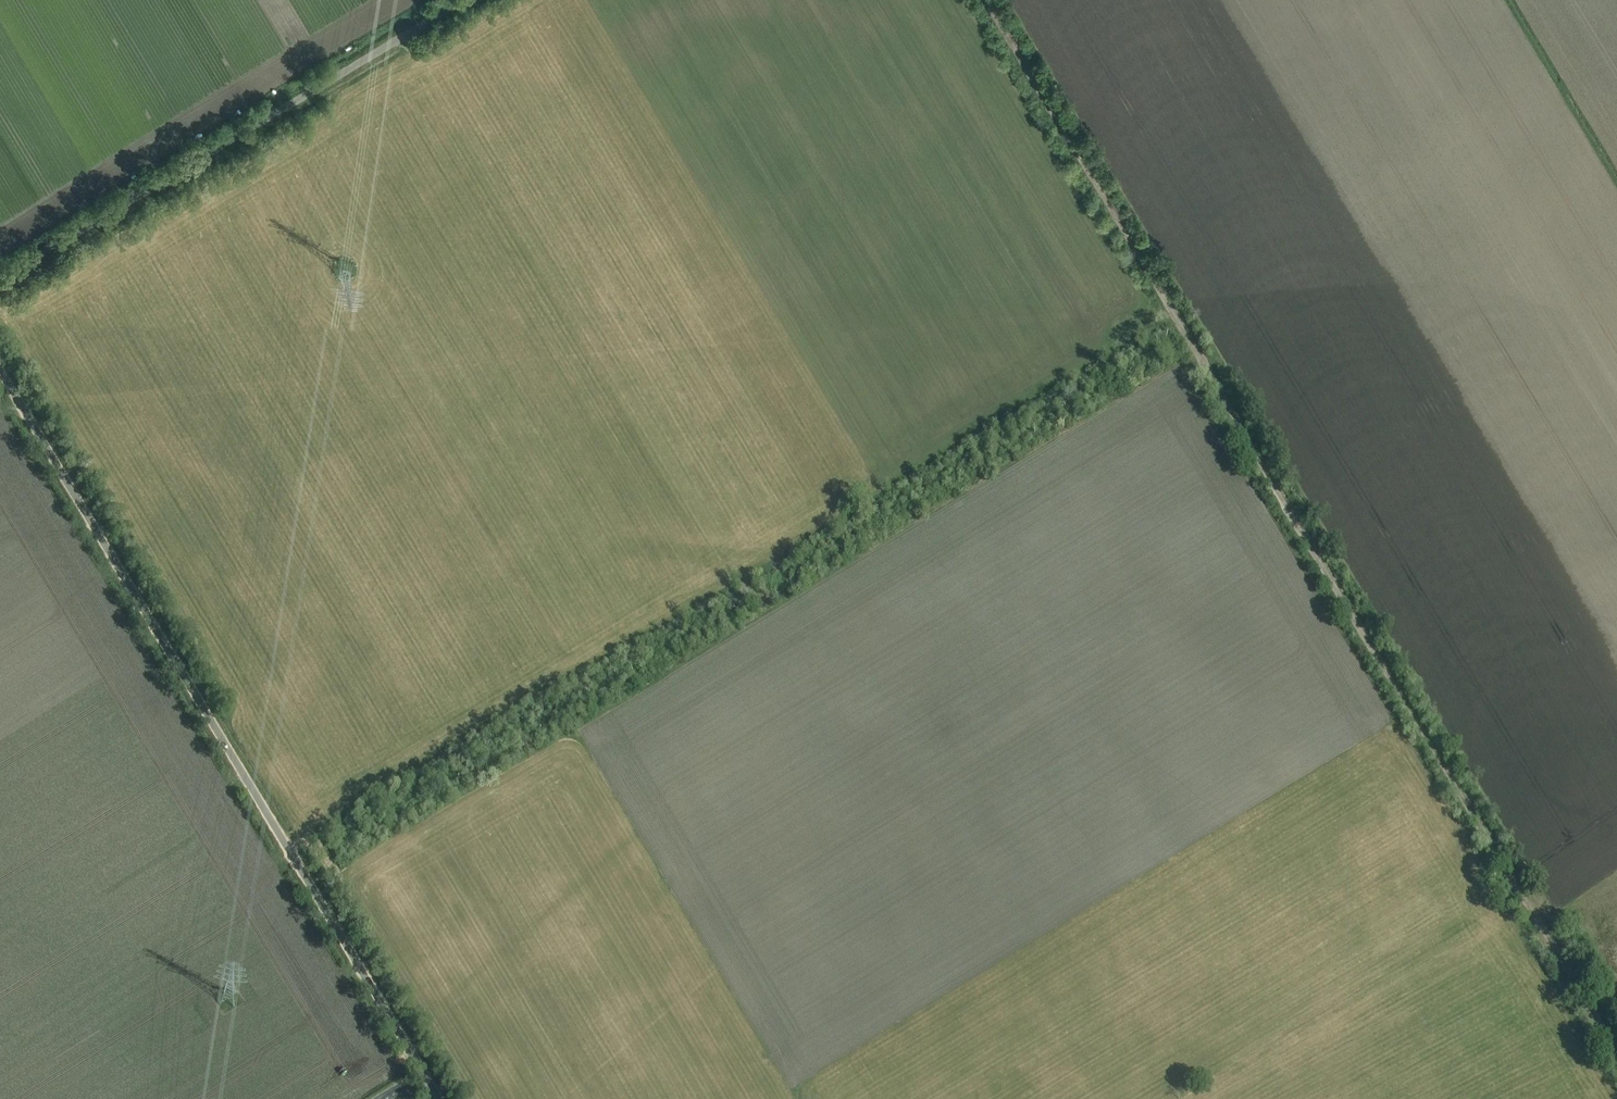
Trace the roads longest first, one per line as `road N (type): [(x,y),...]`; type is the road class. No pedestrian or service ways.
road 1 (track): [(1616,1054),(985,0)]
road 2 (unclassified): [(438,1098),(0,370)]
road 3 (unclassified): [(0,280),(463,0)]
road 4 (track): [(1208,1098),(1529,908)]

